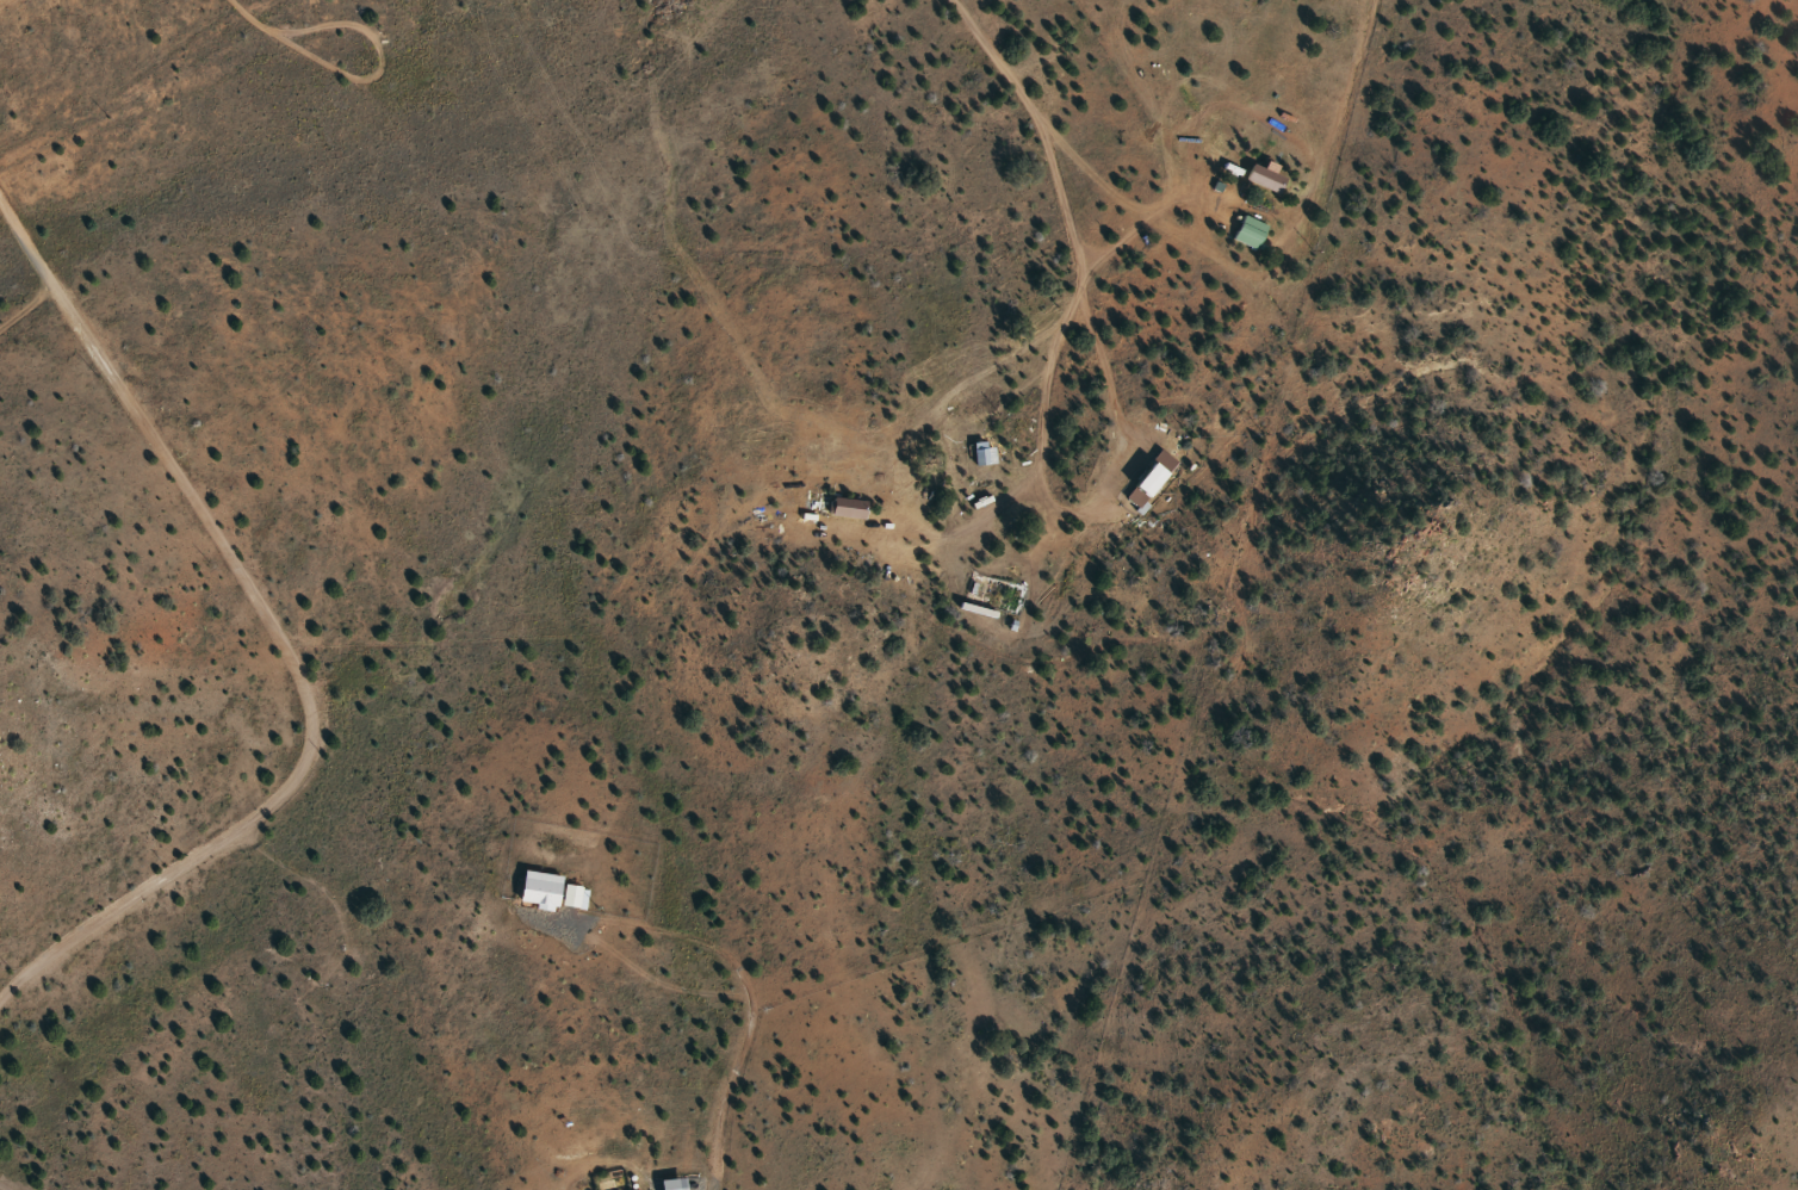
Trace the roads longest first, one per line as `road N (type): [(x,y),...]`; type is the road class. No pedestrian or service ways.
road 1 (track): [(0,189),(169,445),(310,682),(305,761),(273,798),(10,981),(0,998)]
road 2 (track): [(1007,0),(1480,553)]

